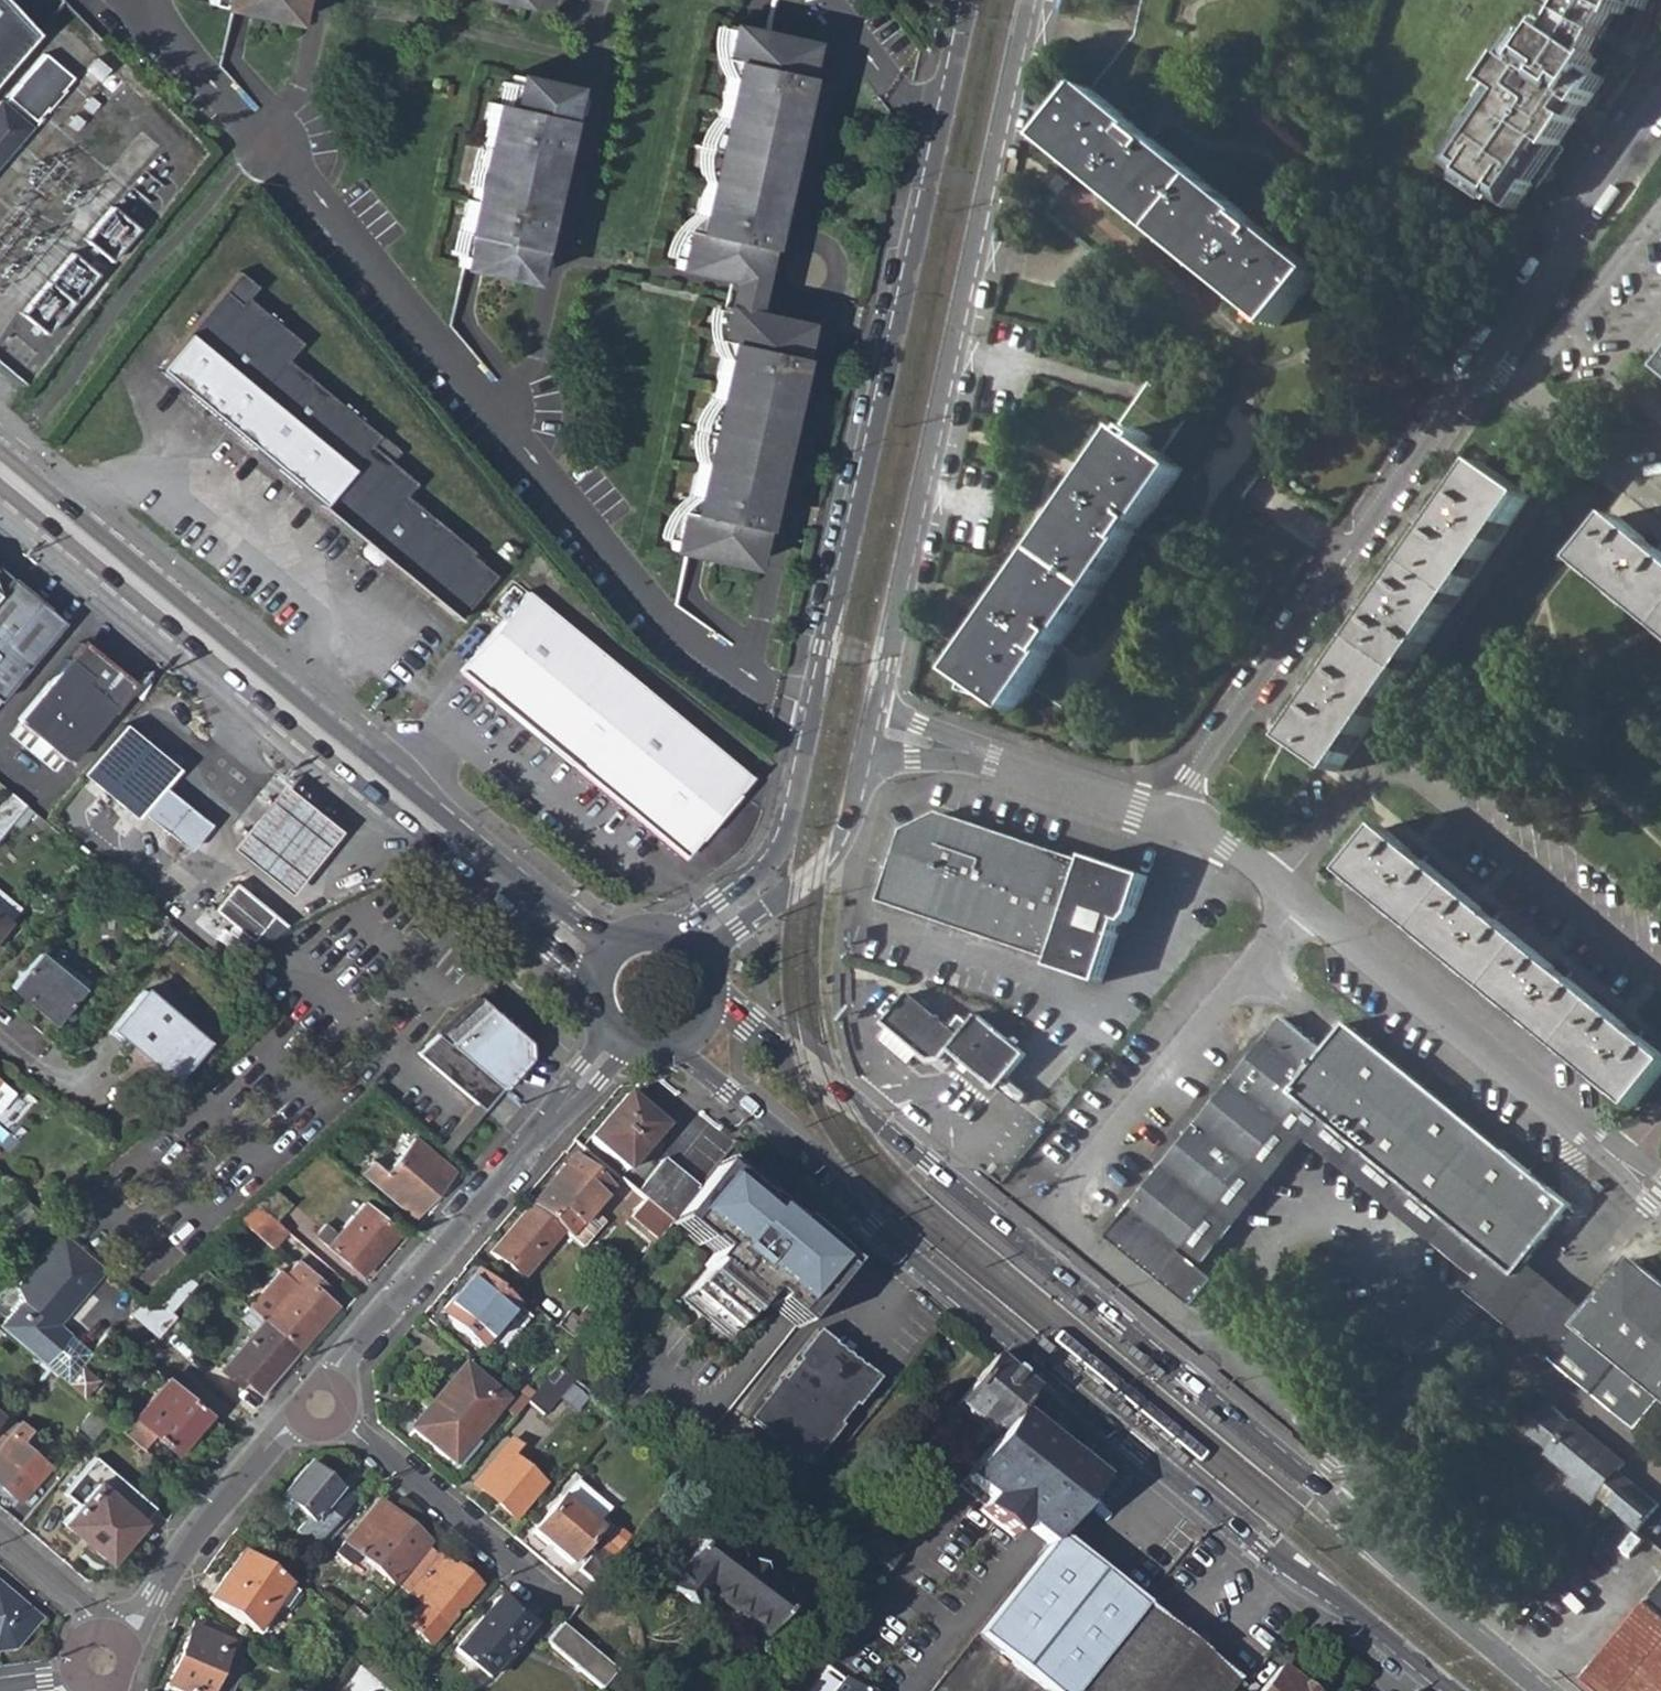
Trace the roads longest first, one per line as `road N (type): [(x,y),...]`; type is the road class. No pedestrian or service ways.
road 1 (secondary): [(1541,1690),(1381,1562),(1353,1524),(715,999)]
road 2 (secondary): [(668,1055),(779,1135),(871,1226),(1261,1548),(1351,1605),(1455,1690)]
road 3 (tertiary): [(870,734),(1030,0)]
road 4 (tertiary): [(940,139),(815,716)]
road 5 (residential): [(1481,361),(1174,821)]
road 6 (secondary): [(0,469),(418,819)]
road 7 (residential): [(1660,978),(1415,784),(1388,781),(1360,797),(1282,889)]
road 8 (residential): [(321,1403),(346,1354),(613,1047)]
road 9 (residential): [(1623,1166),(1282,889)]
road 10 (residential): [(497,419),(535,363),(595,60),(581,0)]
road 11 (residential): [(742,675),(764,627),(828,335),(813,300)]
road 12 (residential): [(268,144),(497,419)]
road 13 (residential): [(497,419),(651,607),(742,675)]
road 14 (residential): [(103,1661),(236,1481),(321,1403)]
road 15 (residential): [(1174,821),(870,734)]
road 16 (residential): [(1660,117),(1481,361)]
road 17 (residential): [(321,1403),(550,1594)]
road 18 (tertiary): [(707,958),(840,847),(870,734)]
road 19 (tertiary): [(815,716),(776,856),(676,930)]
road 20 (residential): [(804,249),(795,224),(840,25)]
road 21 (secondary): [(418,819),(584,977)]
road 22 (secondary): [(603,943),(487,857),(418,819)]
road 23 (residential): [(153,0),(159,32),(268,144)]
road 24 (residential): [(103,1661),(83,1608),(0,1537)]
road 25 (residential): [(268,144),(301,93),(319,0)]
road 26 (residential): [(940,139),(840,25)]
road 27 (tertiary): [(971,0),(940,139)]
road 28 (residential): [(1282,889),(1224,844),(1174,821)]

